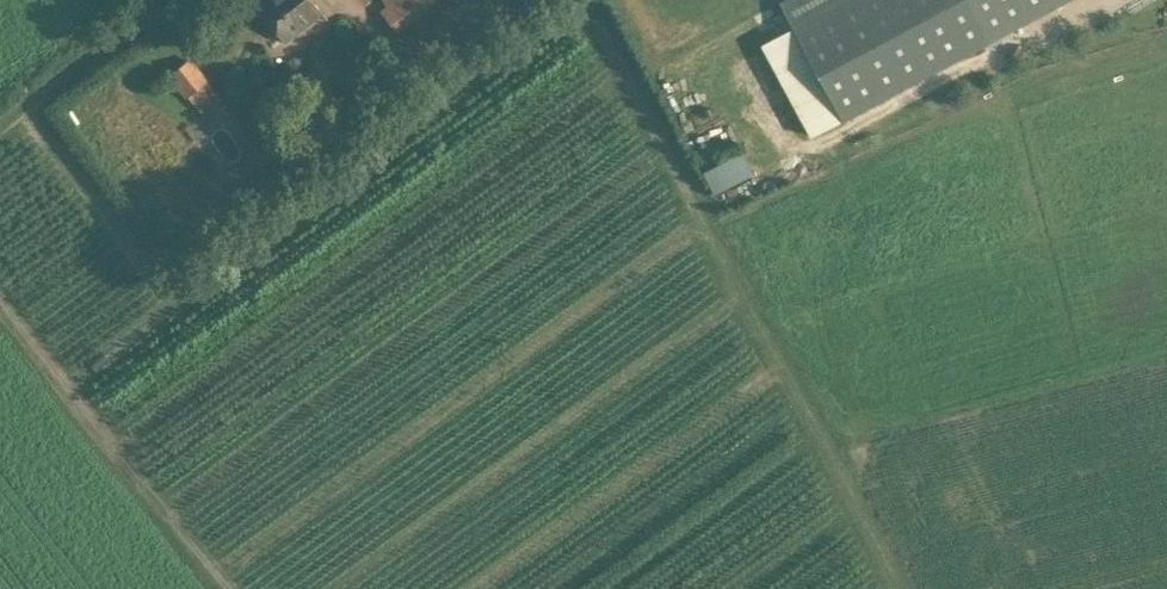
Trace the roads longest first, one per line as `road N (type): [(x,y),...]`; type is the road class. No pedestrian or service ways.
road 1 (unclassified): [(0,120),(163,0)]

